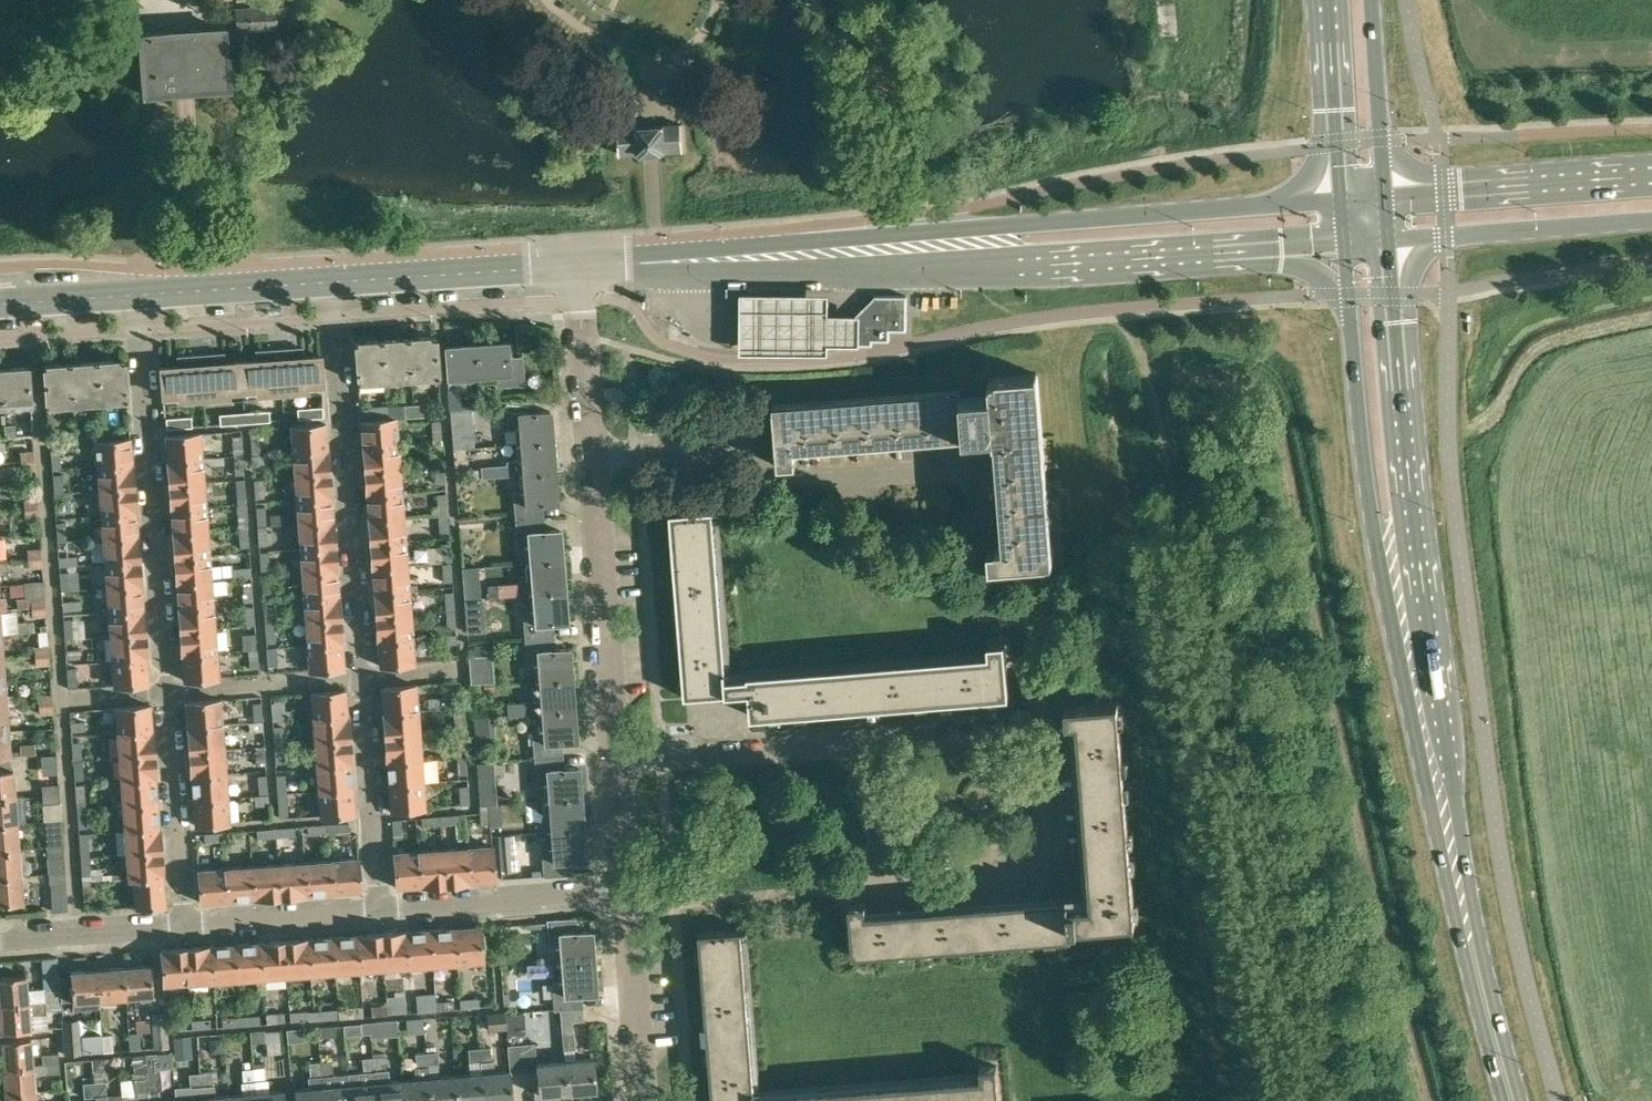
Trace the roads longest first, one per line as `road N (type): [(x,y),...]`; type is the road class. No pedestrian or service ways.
road 1 (primary): [(1493,1036),(1412,491),(1389,241)]
road 2 (primary): [(1349,293),(1382,582),(1456,926),(1493,1036)]
road 3 (residential): [(136,296),(183,925)]
road 4 (residential): [(333,283),(381,910)]
road 5 (residential): [(1042,733),(1052,875),(875,889),(864,746)]
road 6 (unclassified): [(1342,201),(1021,223),(964,248)]
road 7 (unclassified): [(964,248),(584,267)]
road 8 (unclassified): [(964,248),(1018,264),(1281,250)]
road 9 (residential): [(619,763),(598,460)]
road 10 (residential): [(859,479),(779,483),(738,454),(722,452),(598,460)]
road 11 (unclassified): [(1651,176),(1386,198)]
road 12 (unclassified): [(1389,241),(1651,219)]
road 13 (unclassified): [(584,267),(333,283)]
road 14 (residential): [(629,891),(381,910)]
road 15 (residential): [(619,763),(864,746)]
road 16 (residential): [(645,1100),(629,891)]
road 17 (primary): [(1327,0),(1342,201)]
road 18 (residential): [(381,910),(183,925)]
road 19 (primary): [(1386,198),(1373,0)]
road 20 (residential): [(598,460),(584,267)]
road 21 (residential): [(183,925),(0,939)]
road 22 (residential): [(1042,733),(864,746)]
road 23 (residential): [(977,524),(973,472),(859,479)]
road 24 (residential): [(859,479),(861,508),(876,530),(977,524)]
road 25 (unclassified): [(0,306),(136,296)]
road 26 (residential): [(629,891),(619,763)]

